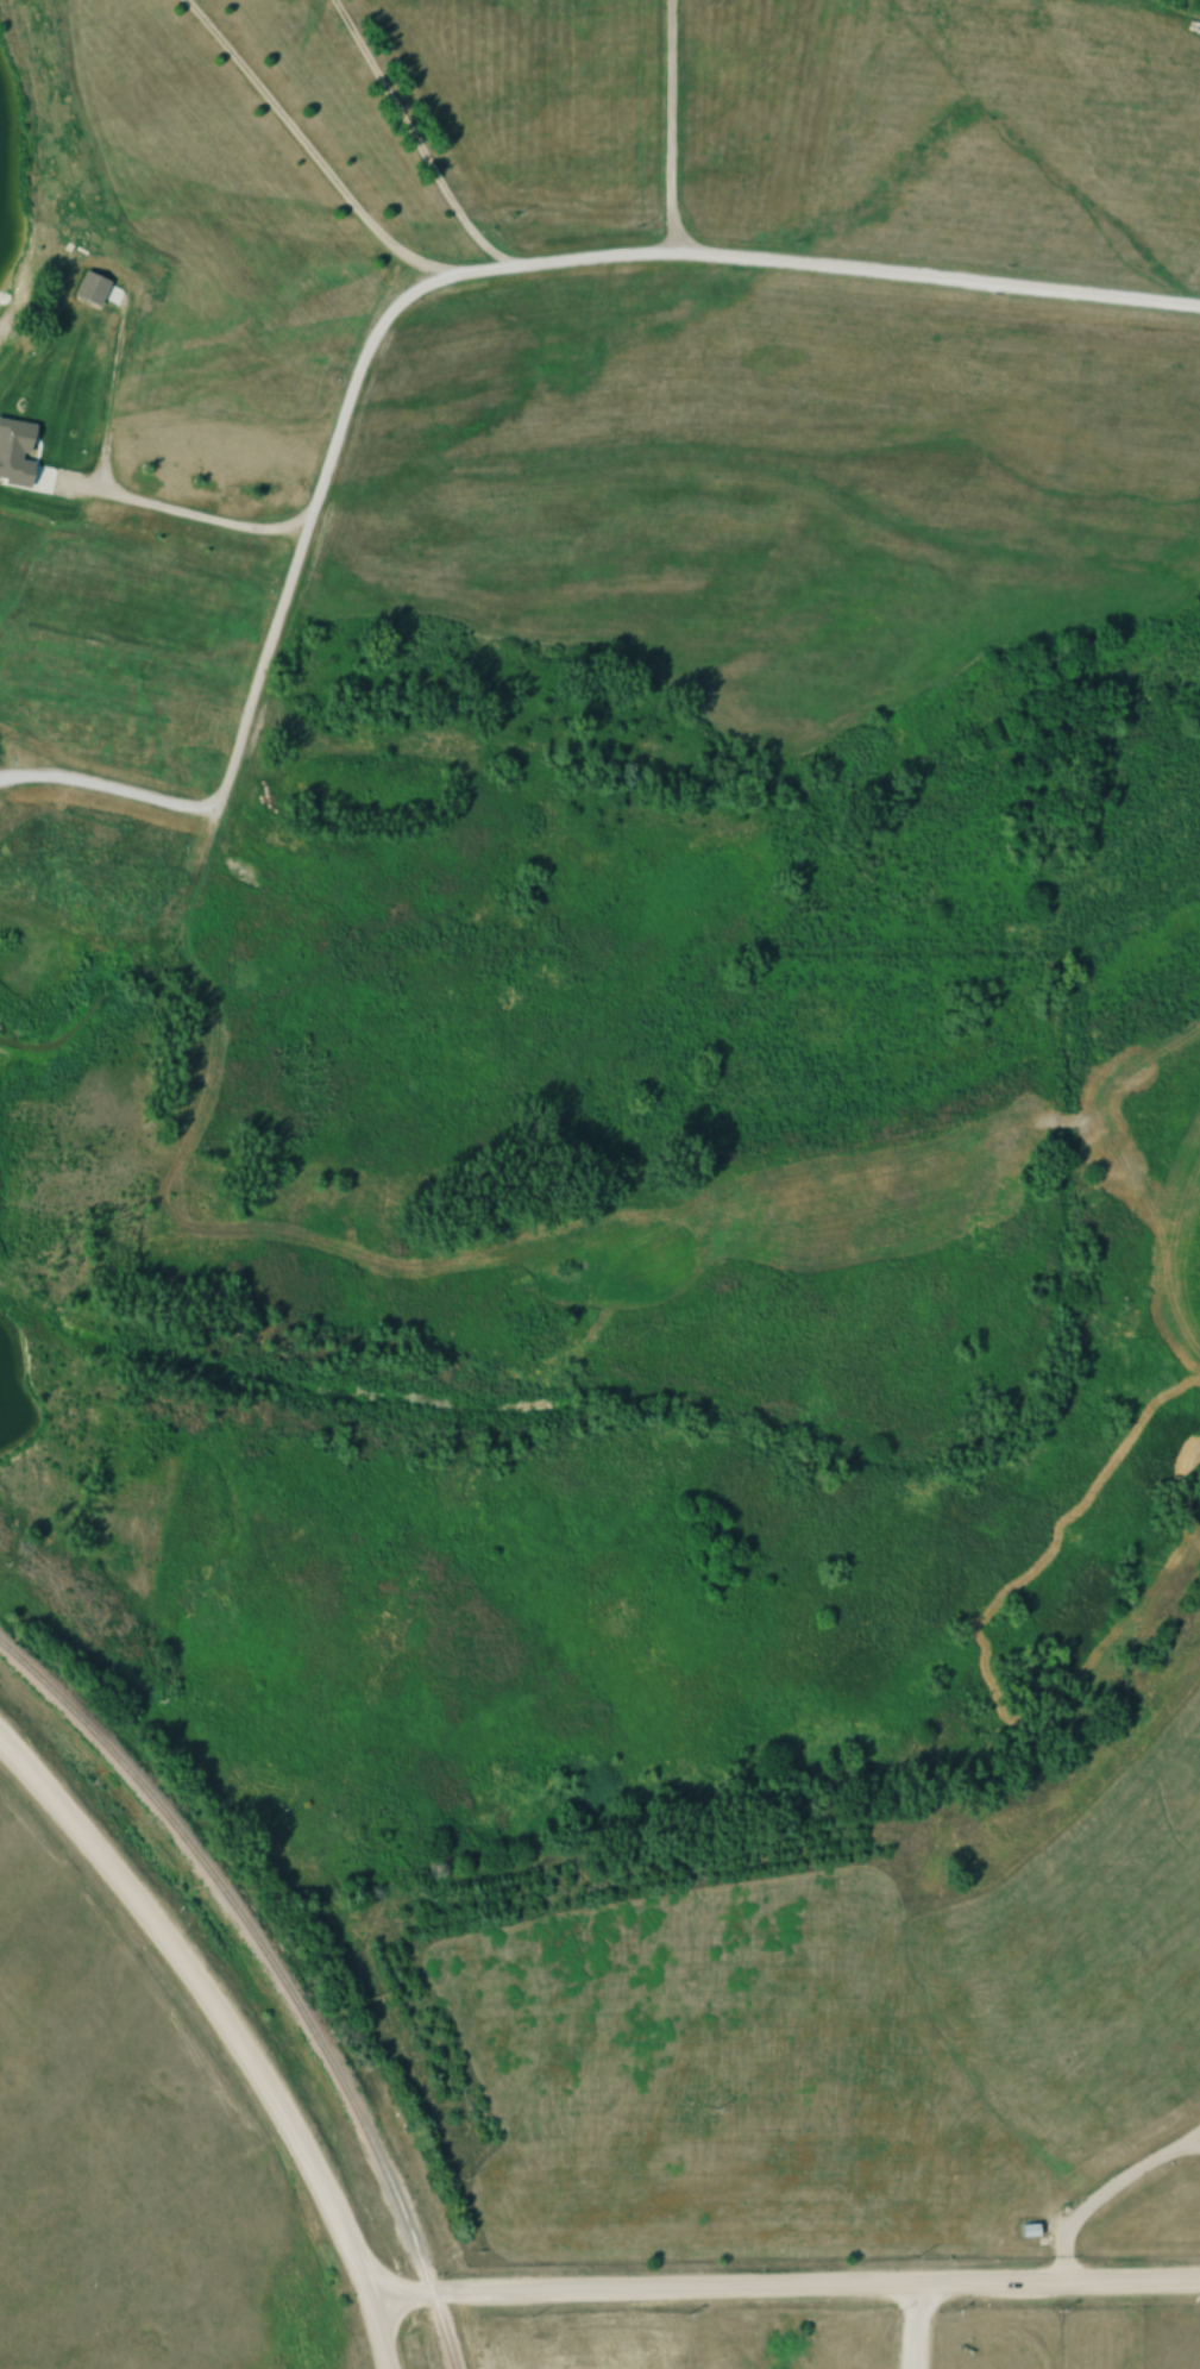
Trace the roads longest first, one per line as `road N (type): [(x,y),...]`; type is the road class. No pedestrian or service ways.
road 1 (tertiary): [(1199,2286),(435,2293),(365,2302),(310,2179),(215,2019),(0,1761)]

